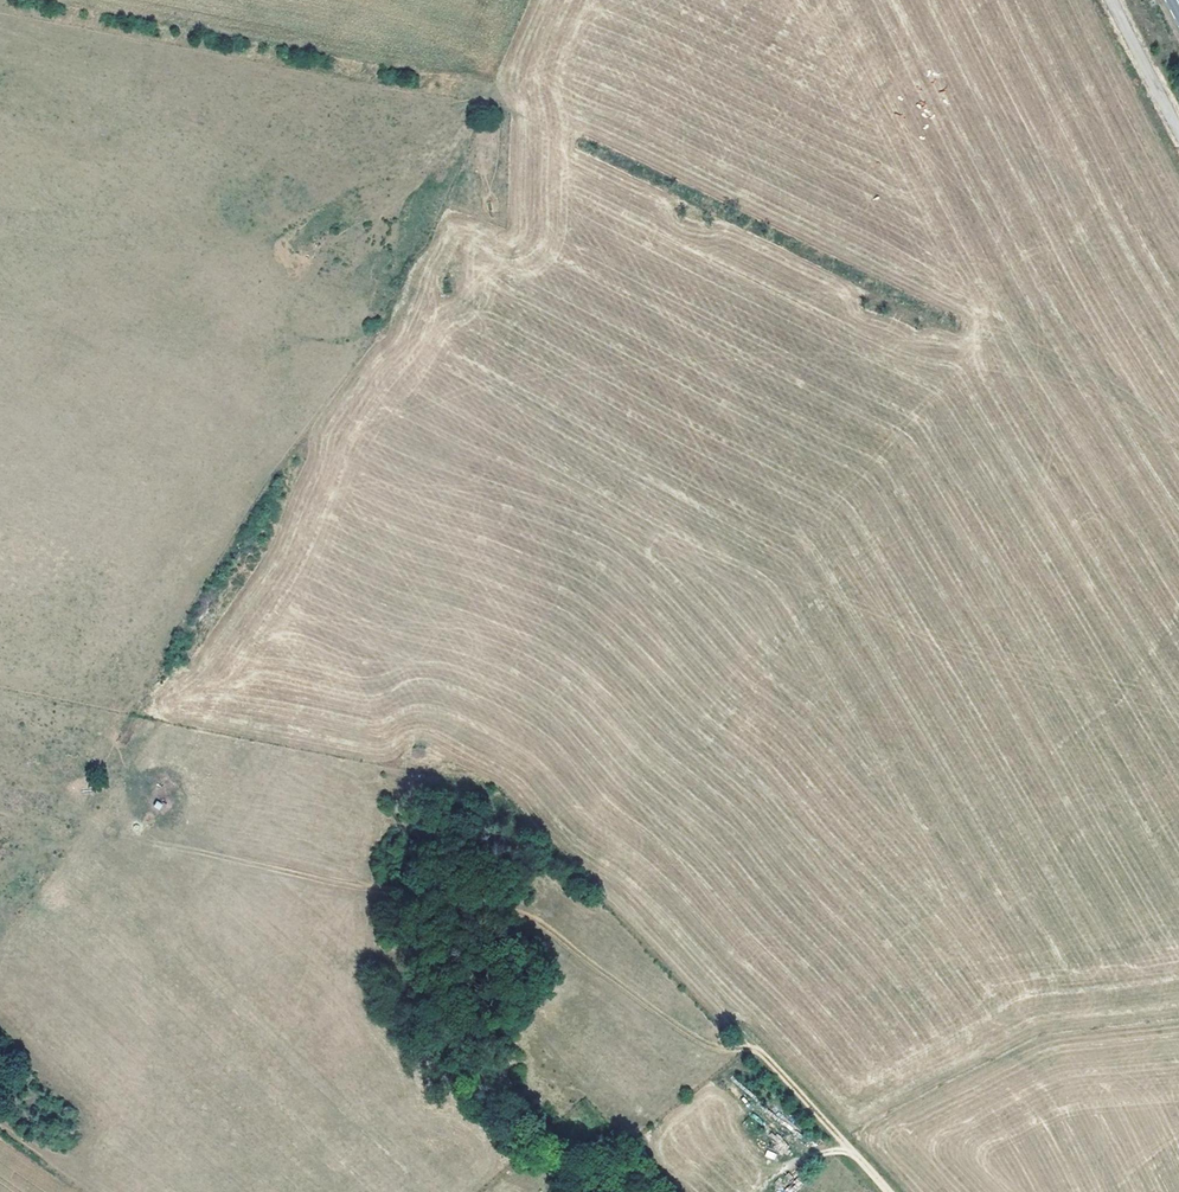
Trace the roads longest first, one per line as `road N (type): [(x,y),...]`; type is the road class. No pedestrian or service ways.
road 1 (track): [(888,1191),(580,868)]

